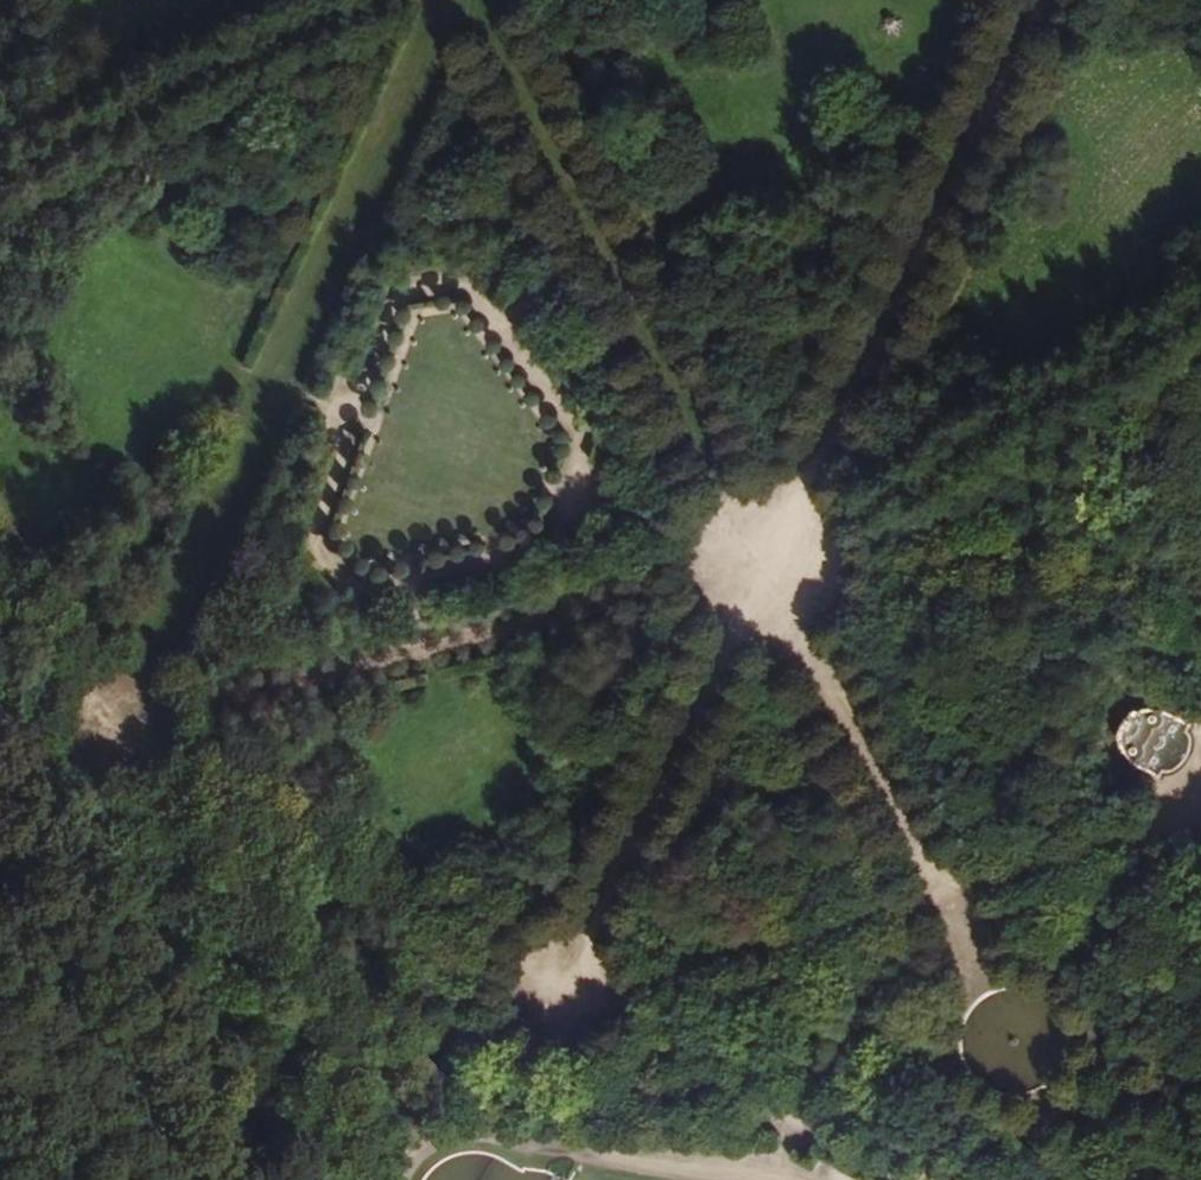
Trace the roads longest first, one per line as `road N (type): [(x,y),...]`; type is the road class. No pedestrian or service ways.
road 1 (track): [(182,1179),(0,904)]

